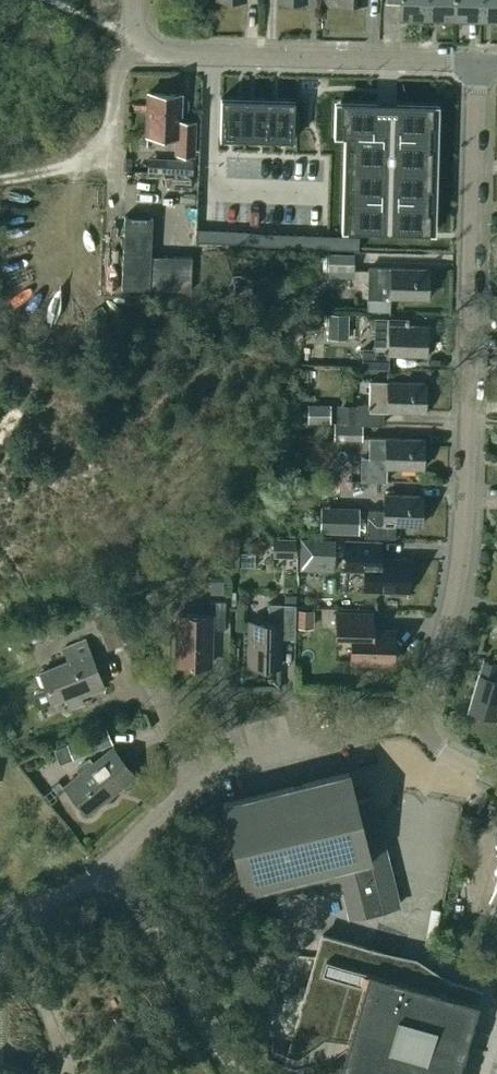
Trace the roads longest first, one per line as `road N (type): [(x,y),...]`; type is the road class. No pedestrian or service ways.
road 1 (residential): [(422,722),(457,582),(466,504),(477,64)]
road 2 (residential): [(422,722),(223,768),(106,868)]
road 3 (residential): [(477,64),(136,48)]
road 4 (residential): [(106,868),(238,1073)]
road 5 (residential): [(136,48),(120,70),(115,212)]

